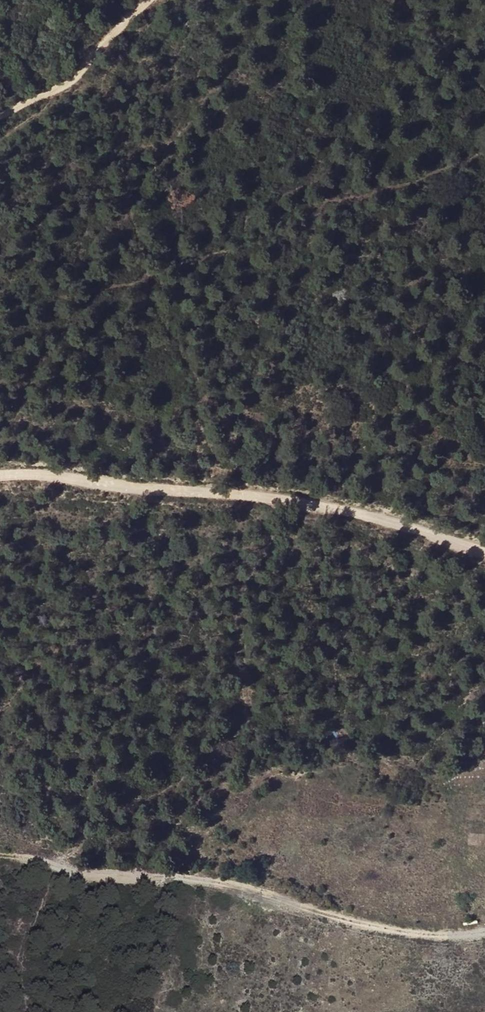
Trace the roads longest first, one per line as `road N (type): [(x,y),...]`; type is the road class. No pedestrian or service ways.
road 1 (track): [(484,931),(409,935),(231,880),(98,876),(0,857)]
road 2 (track): [(484,551),(311,505),(43,475),(0,479)]
road 3 (track): [(147,0),(69,85),(0,116)]

